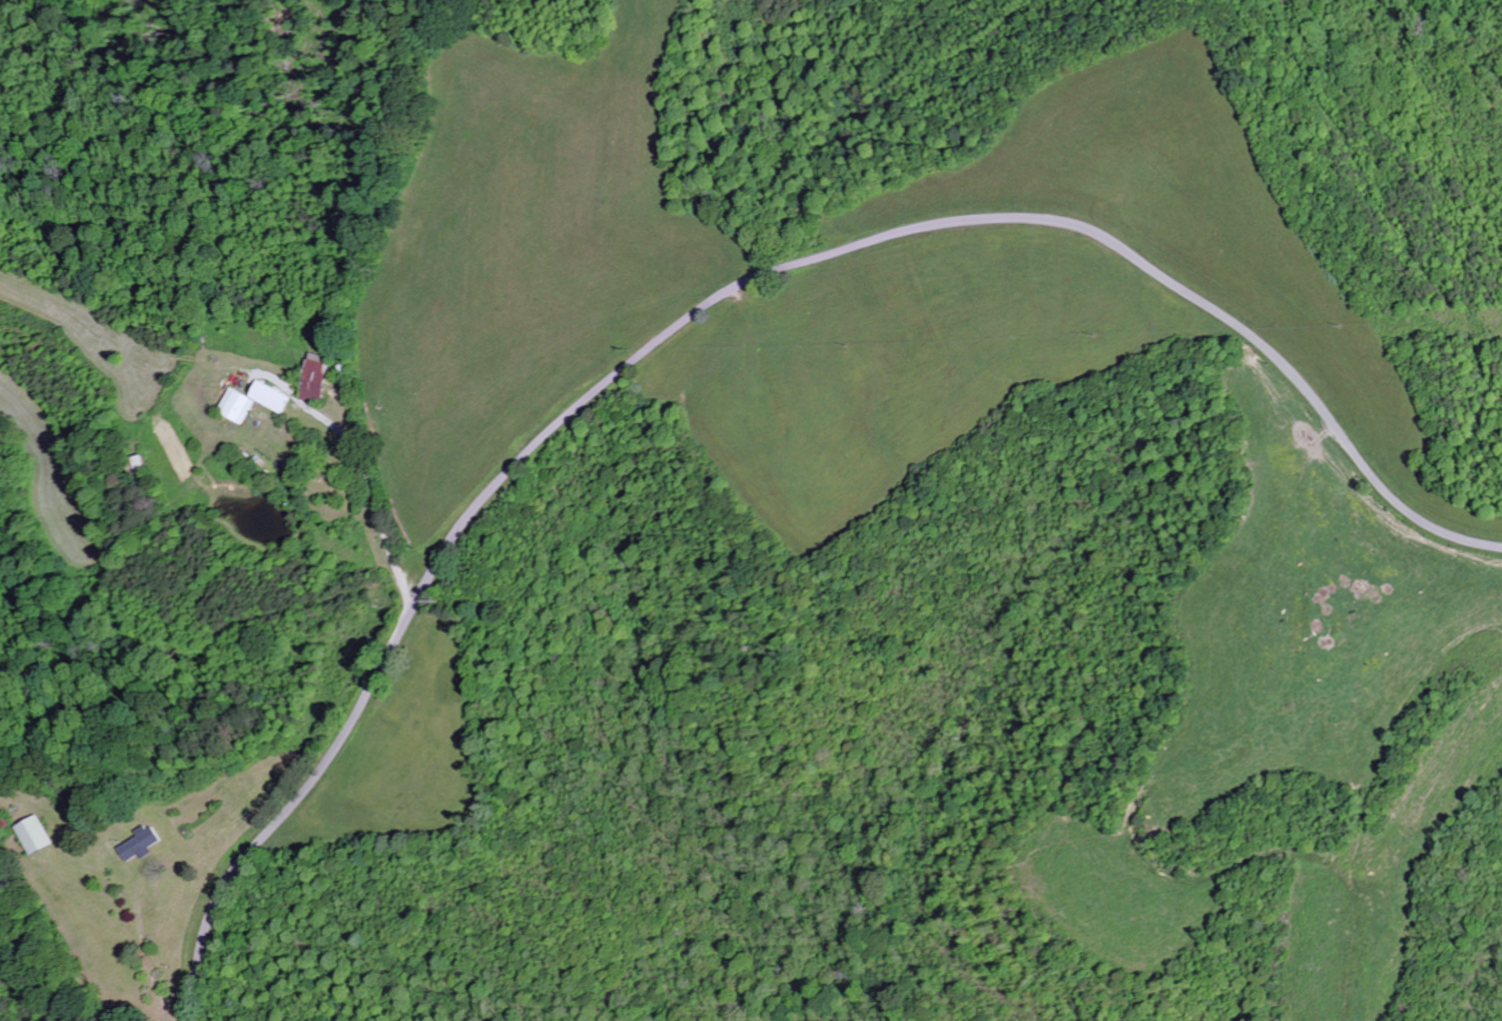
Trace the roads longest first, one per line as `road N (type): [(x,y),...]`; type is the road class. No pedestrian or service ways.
road 1 (residential): [(1501,548),(1415,516),(1251,339),(1080,231),(1021,221),(942,227),(758,279),(682,323),(496,478),(338,745),(225,895),(207,931),(195,1020)]

